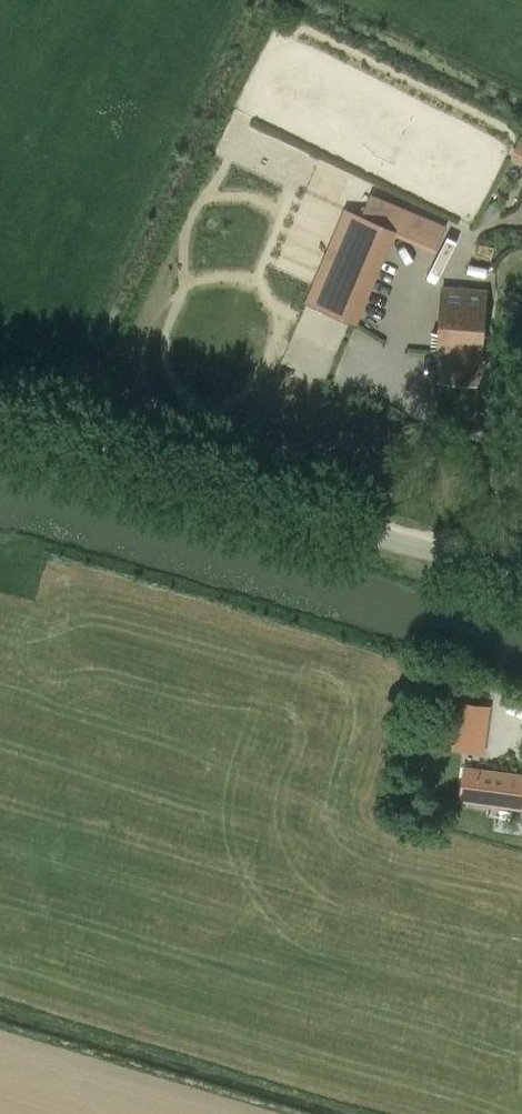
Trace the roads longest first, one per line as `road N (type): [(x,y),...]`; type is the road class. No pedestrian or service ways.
road 1 (tertiary): [(521,567),(411,545),(0,426)]

